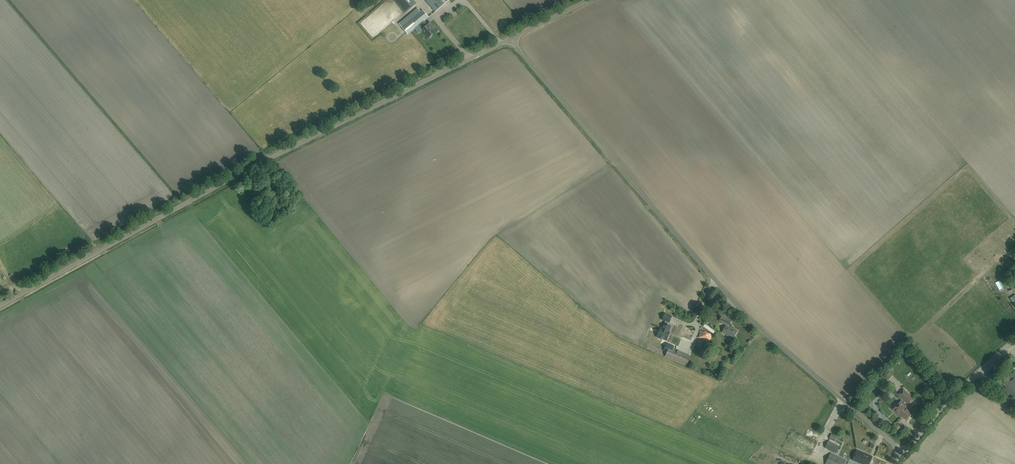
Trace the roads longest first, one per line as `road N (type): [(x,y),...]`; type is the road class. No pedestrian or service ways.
road 1 (unclassified): [(0,306),(510,39)]
road 2 (unclassified): [(904,452),(737,306),(510,39)]
road 3 (unclassified): [(904,452),(1014,341)]

